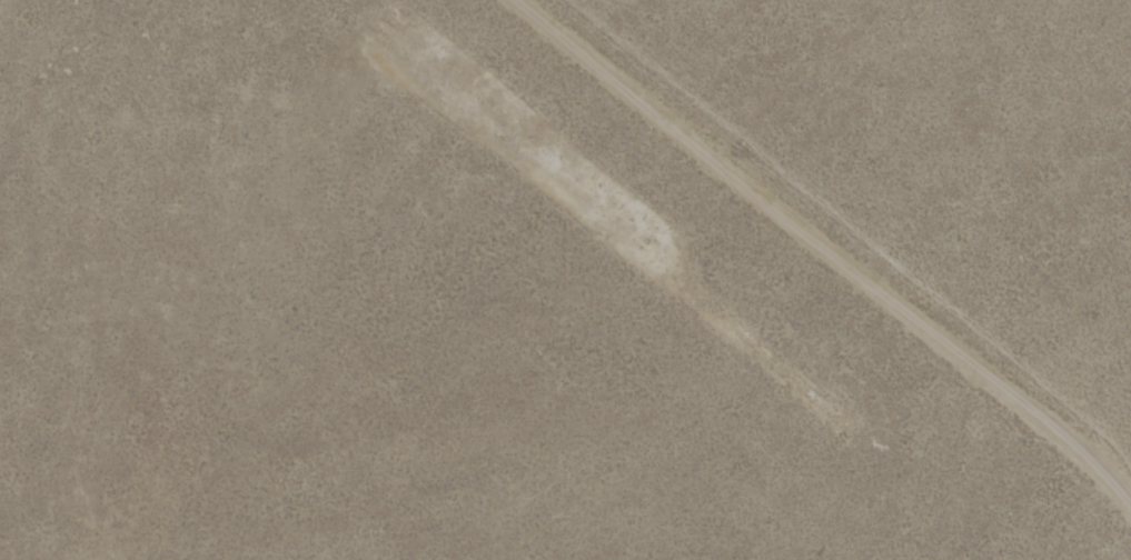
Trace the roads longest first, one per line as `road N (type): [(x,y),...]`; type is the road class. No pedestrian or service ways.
road 1 (residential): [(526,0),(1078,446),(1130,508)]

